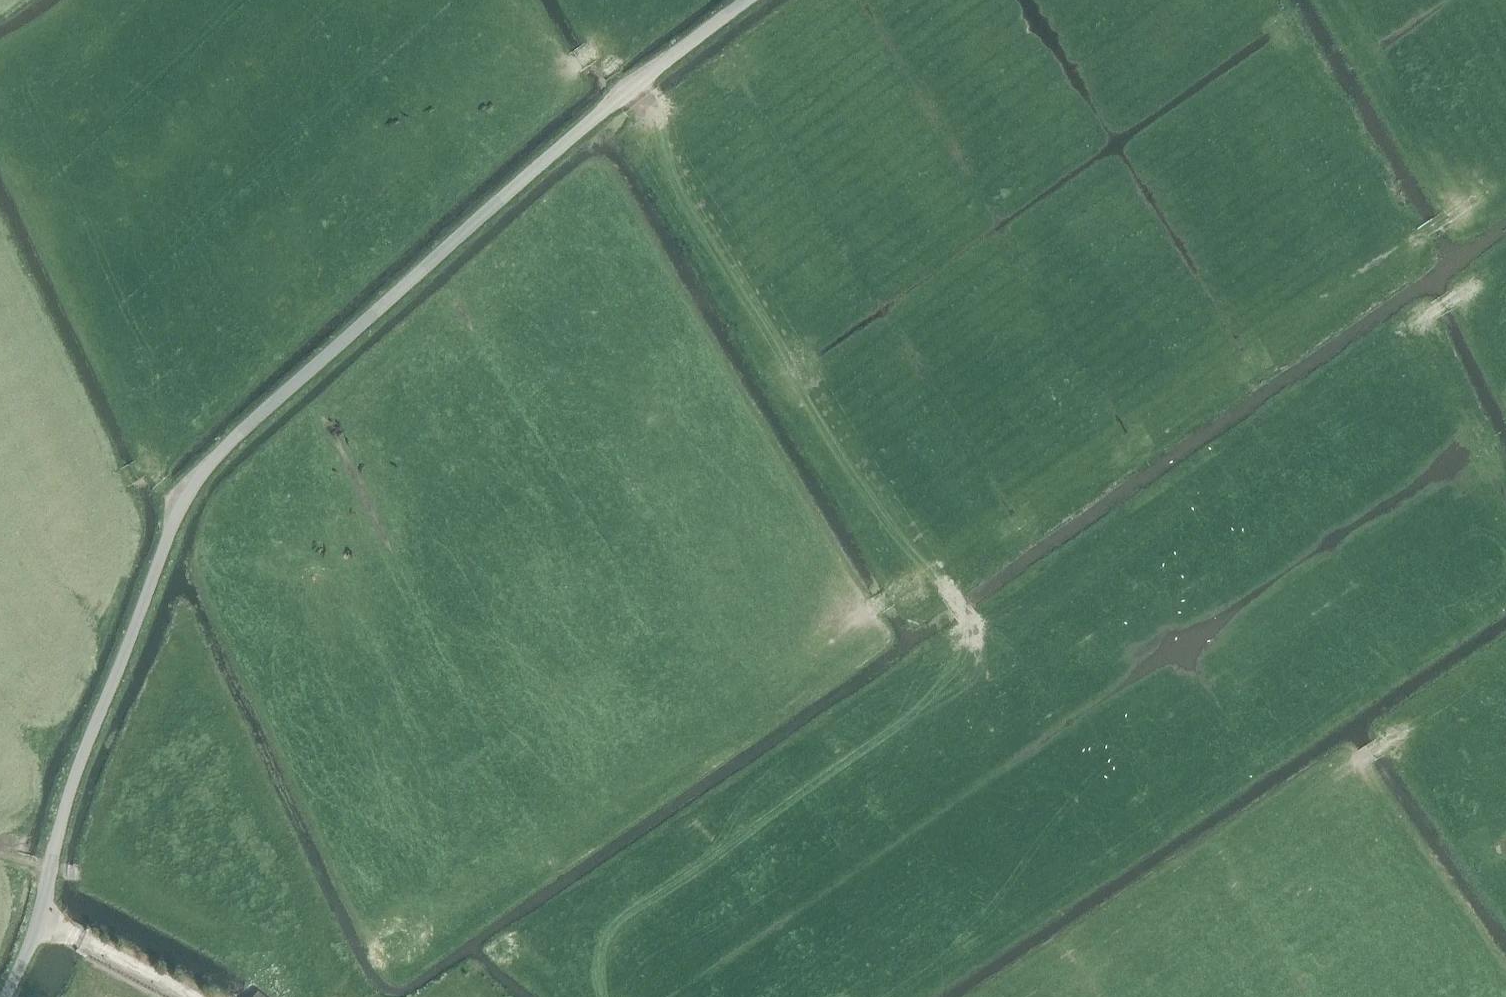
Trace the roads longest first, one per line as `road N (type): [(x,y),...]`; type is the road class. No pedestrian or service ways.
road 1 (unclassified): [(5,996),(38,921),(91,730),(196,479),(578,132),(746,0)]

